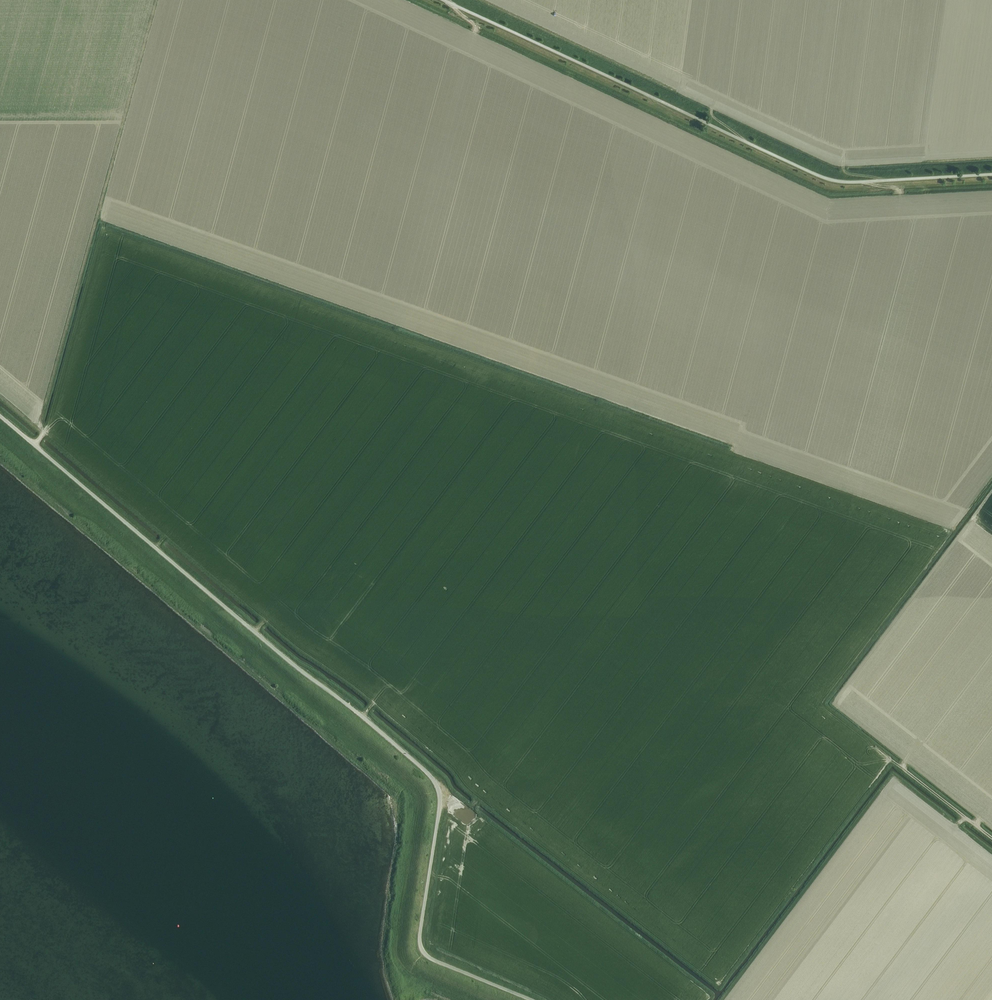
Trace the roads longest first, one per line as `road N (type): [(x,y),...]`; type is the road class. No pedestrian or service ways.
road 1 (unclassified): [(530,999),(422,950),(440,799),(432,778),(0,422)]
road 2 (unclassified): [(991,175),(830,179),(444,0)]
road 3 (track): [(991,840),(893,762)]

